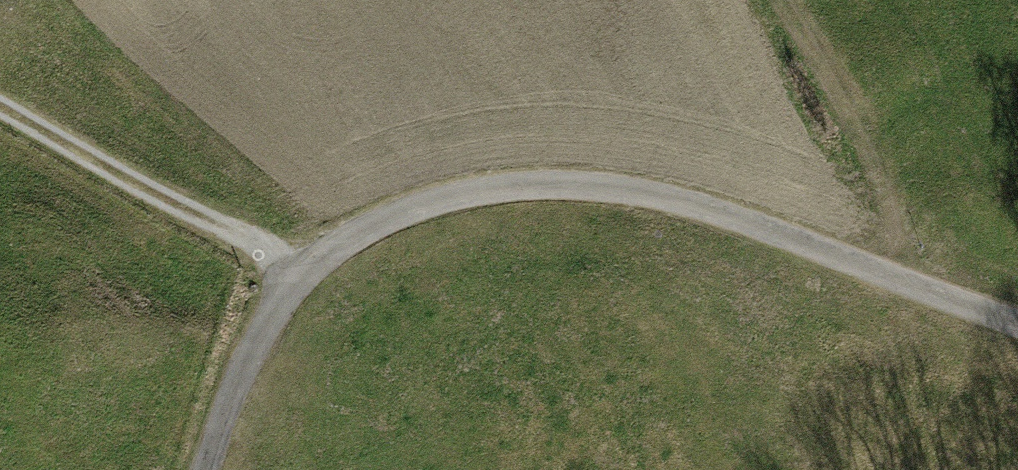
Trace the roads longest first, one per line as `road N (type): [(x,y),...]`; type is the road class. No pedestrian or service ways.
road 1 (track): [(204,469),(241,367),(300,275),(371,227),(510,186),(603,186),(703,207),(1017,325)]
road 2 (track): [(0,105),(267,249),(300,275)]
road 3 (track): [(908,283),(764,0)]

